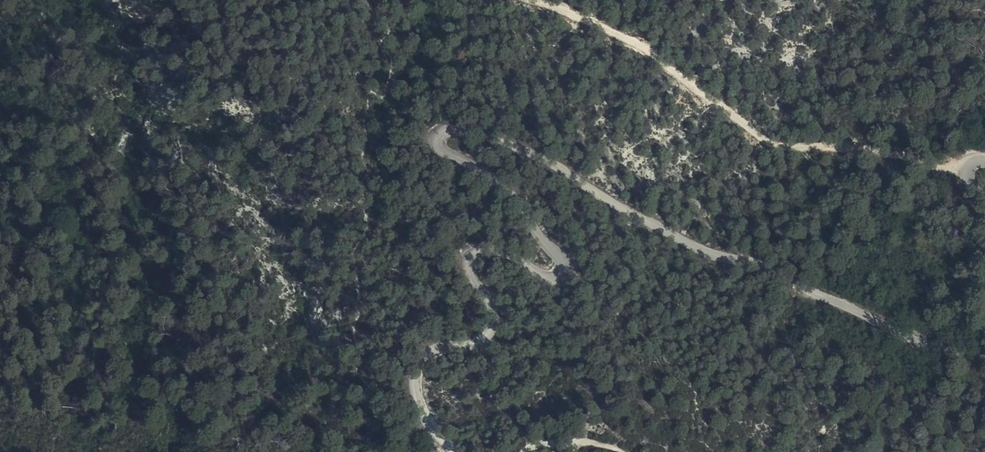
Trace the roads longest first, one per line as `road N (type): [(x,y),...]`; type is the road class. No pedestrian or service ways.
road 1 (unclassified): [(984,358),(655,232),(520,144),(449,133),(441,142),(454,162),(522,212),(571,275),(562,283),(491,247),(474,250),(469,265),(501,311),(499,333),(430,354),(414,384),(456,451)]
road 2 (track): [(964,171),(848,145),(763,139),(630,39),(577,12),(523,0)]

